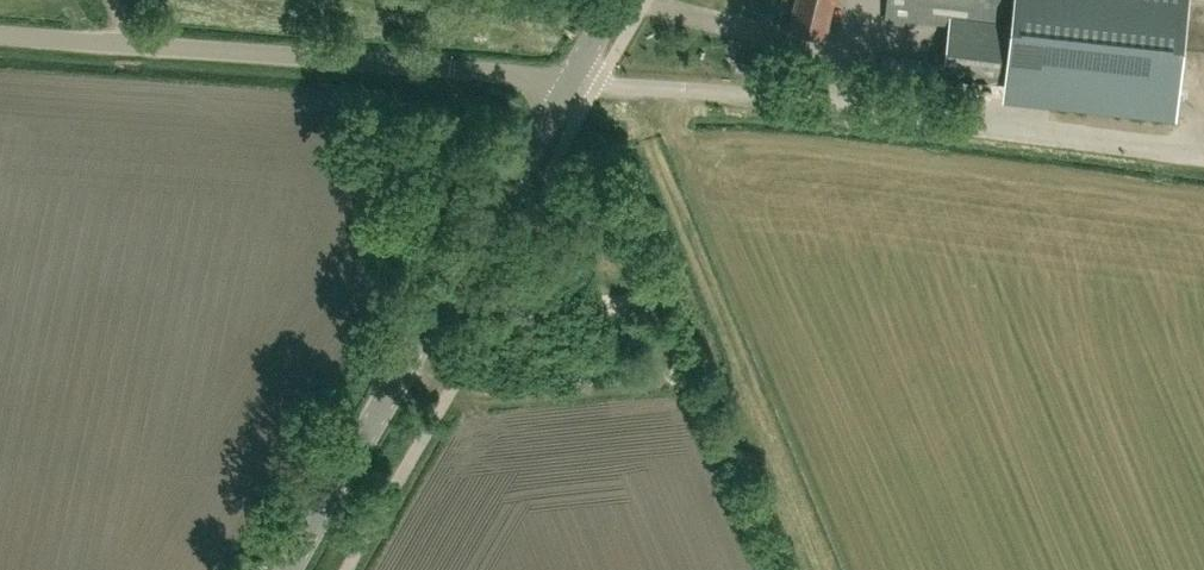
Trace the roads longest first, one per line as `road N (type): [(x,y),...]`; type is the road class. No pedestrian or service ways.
road 1 (unclassified): [(575,84),(0,39)]
road 2 (tertiary): [(297,569),(575,84)]
road 3 (track): [(1203,150),(893,114)]

